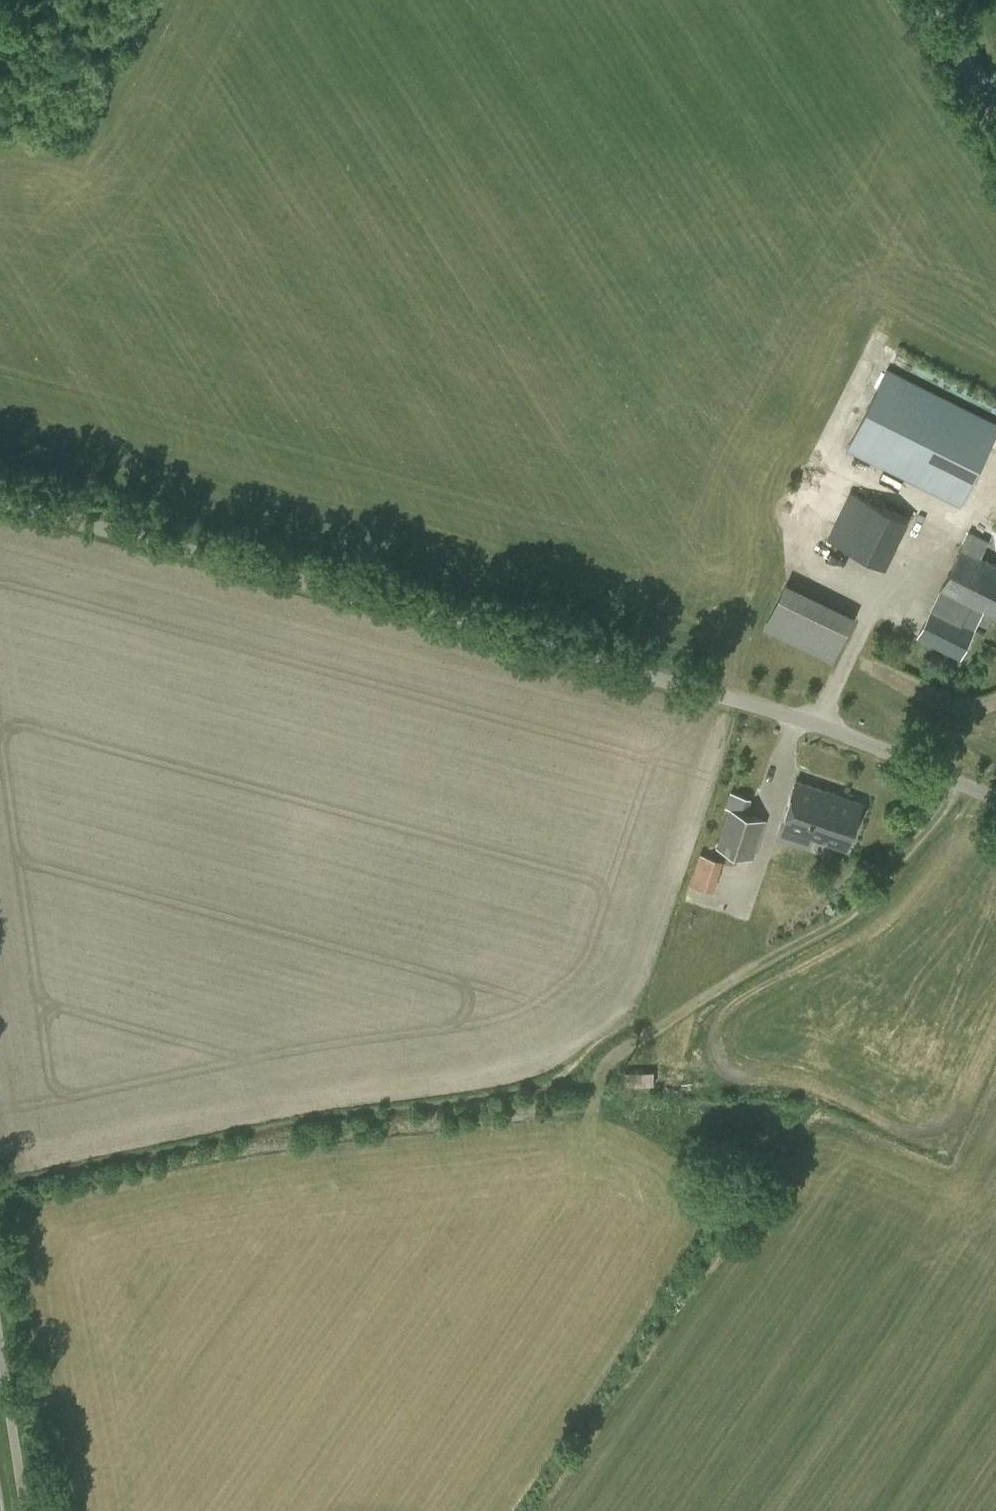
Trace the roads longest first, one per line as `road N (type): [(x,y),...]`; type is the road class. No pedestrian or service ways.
road 1 (unclassified): [(995,805),(794,715),(0,498)]
road 2 (tertiary): [(995,116),(923,0)]

